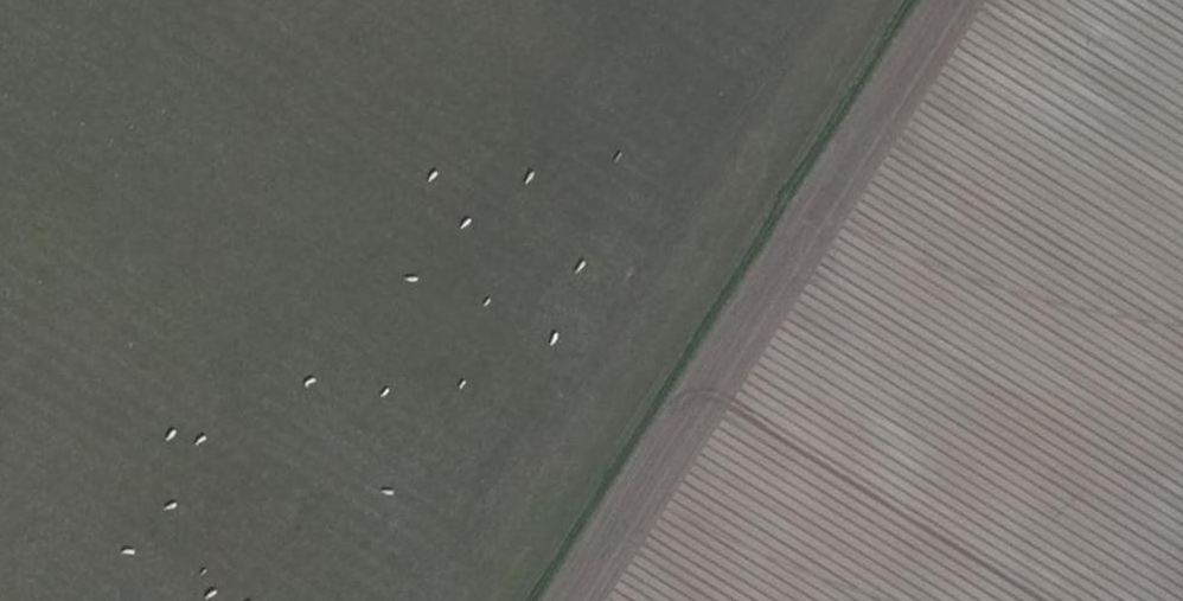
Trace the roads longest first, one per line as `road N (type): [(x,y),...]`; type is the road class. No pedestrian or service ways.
road 1 (track): [(852,0),(447,600)]

